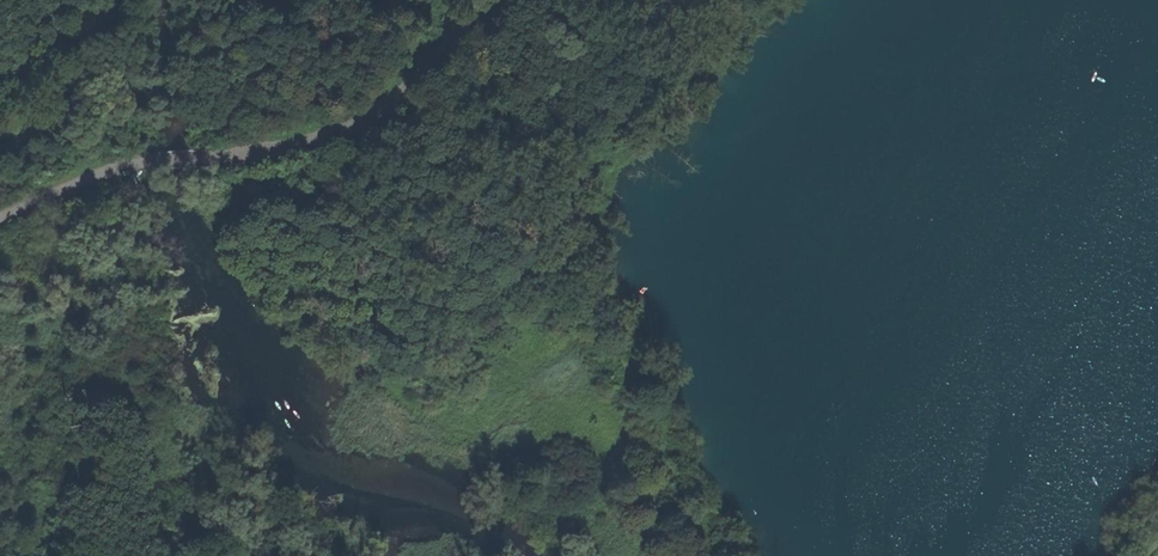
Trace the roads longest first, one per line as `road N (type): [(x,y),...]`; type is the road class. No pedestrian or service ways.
road 1 (unclassified): [(0,225),(95,176),(344,134),(398,98),(489,0)]

